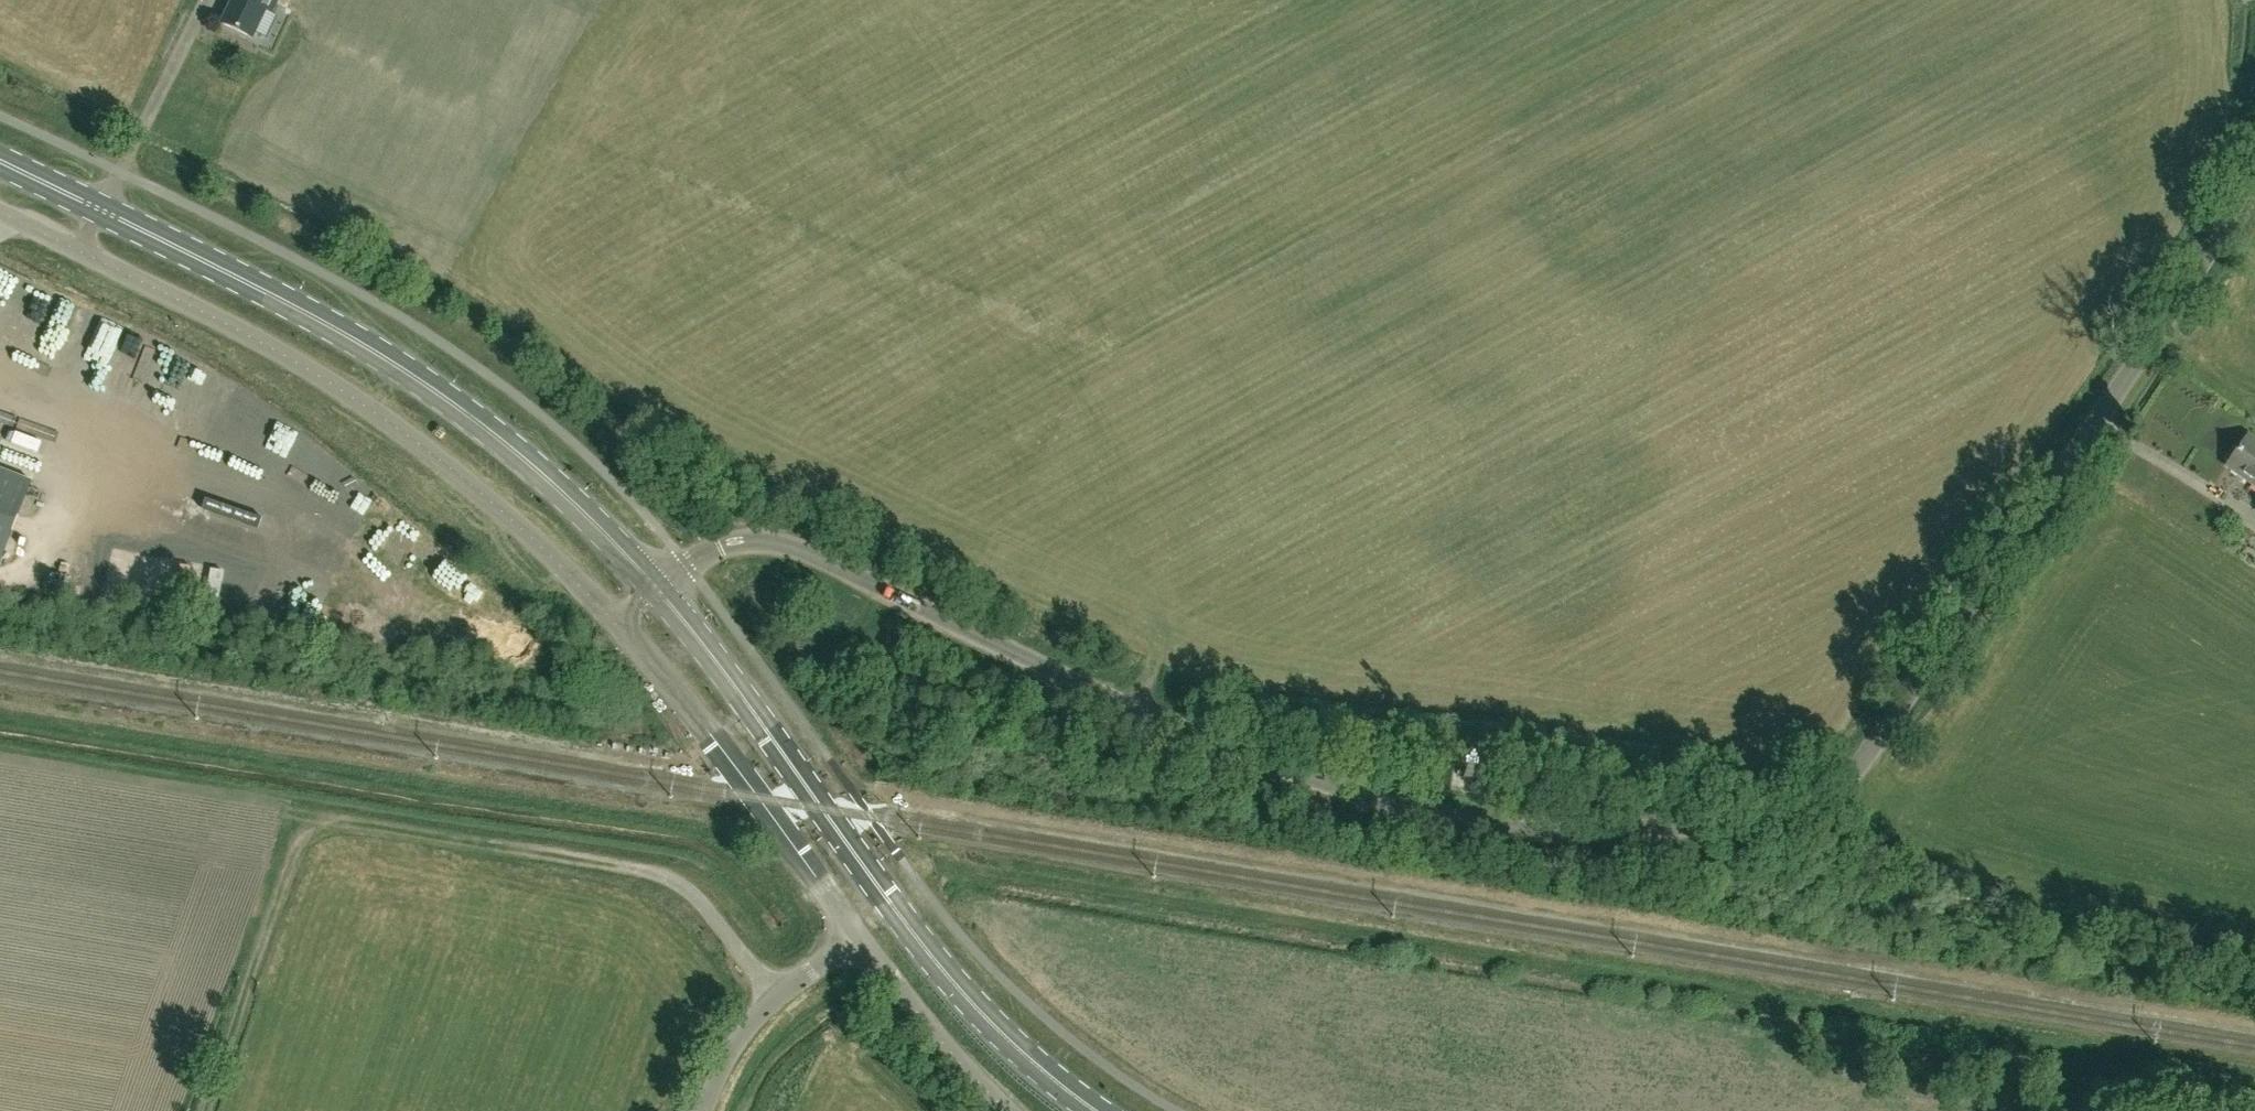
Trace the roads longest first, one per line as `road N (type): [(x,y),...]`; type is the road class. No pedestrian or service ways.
road 1 (unclassified): [(656,588),(719,546),(775,542),(1282,775),(1402,807),(1602,826),(1738,825),(1804,811),(1851,778),(1871,752),(2201,286),(2254,162)]
road 2 (primary): [(656,588),(519,455),(420,380),(247,283),(0,163)]
road 3 (unclassified): [(616,621),(472,485),(334,385),(0,213)]
road 4 (primary): [(1095,1110),(1021,1052),(929,954),(656,588)]
road 5 (track): [(204,1110),(298,847),(310,835),(348,824),(609,864)]
road 6 (unclassified): [(857,935),(616,621)]
road 7 (unclassified): [(704,1110),(752,1020),(857,935)]
road 8 (unclassified): [(1008,1110),(857,935)]
road 9 (track): [(779,996),(685,889),(609,864)]

